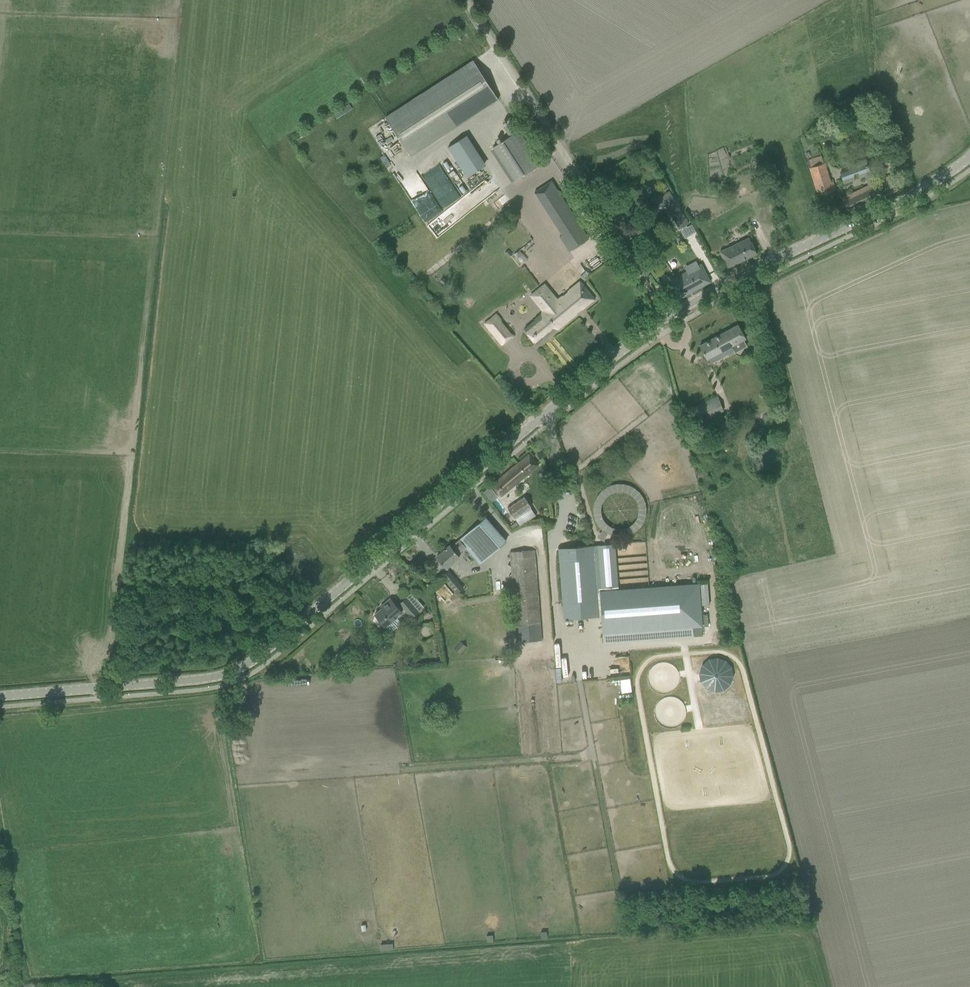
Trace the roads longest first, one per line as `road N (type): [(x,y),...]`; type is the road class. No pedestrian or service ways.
road 1 (unclassified): [(0,696),(206,678),(242,667),(667,314)]
road 2 (unclassified): [(667,314),(473,0)]
road 3 (unclassified): [(667,314),(904,197),(969,153)]

